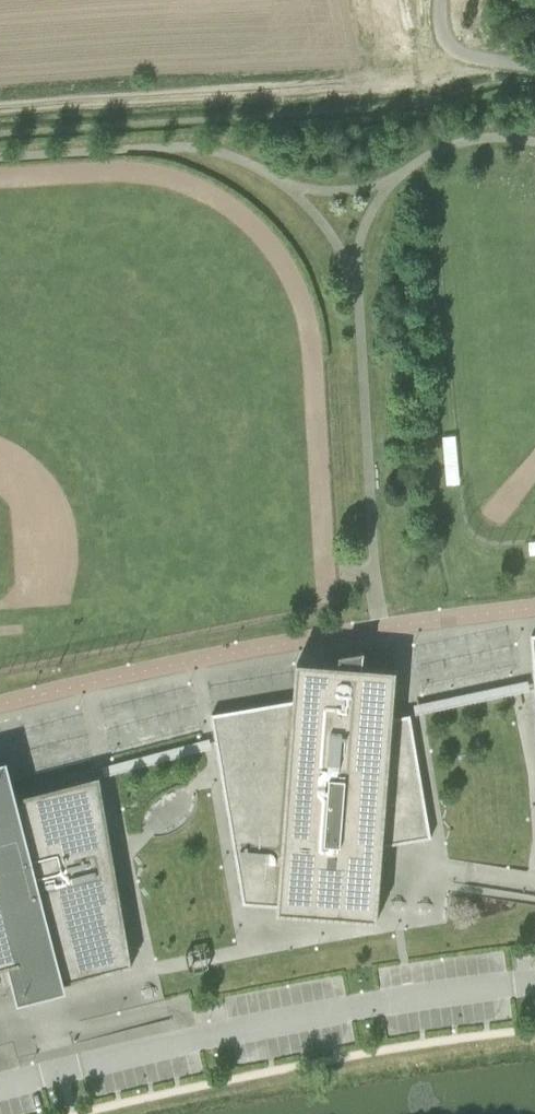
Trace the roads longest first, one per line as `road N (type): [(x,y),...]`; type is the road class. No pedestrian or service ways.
road 1 (track): [(534,67),(0,101)]

